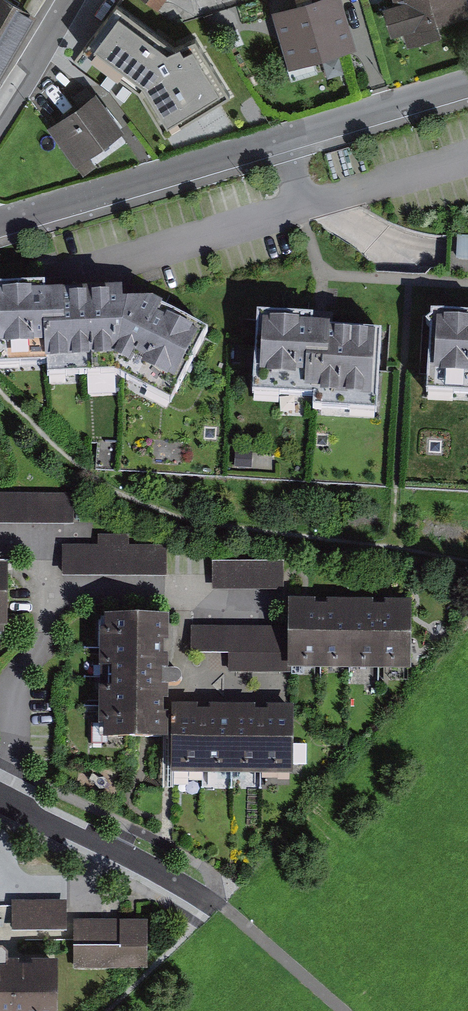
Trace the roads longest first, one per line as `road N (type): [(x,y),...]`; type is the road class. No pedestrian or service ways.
road 1 (residential): [(0,222),(467,82)]
road 2 (residential): [(220,905),(0,795)]
road 3 (unclassified): [(67,0),(0,115)]

